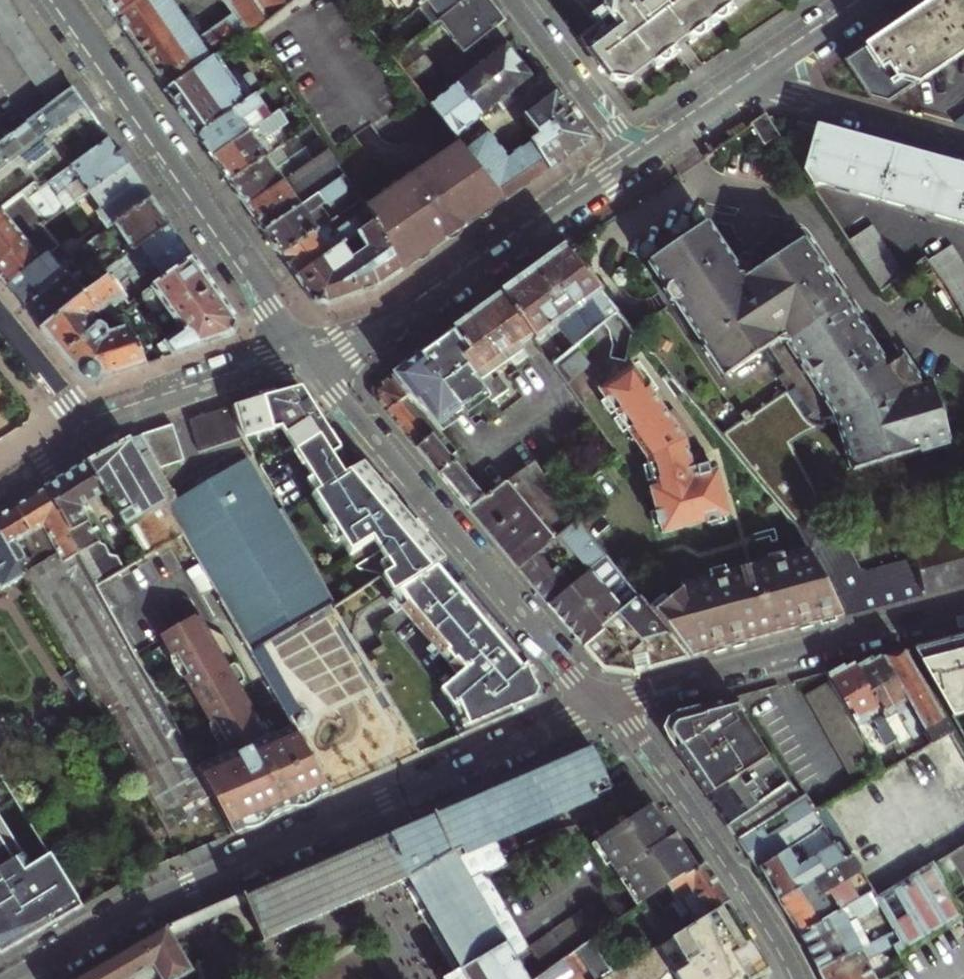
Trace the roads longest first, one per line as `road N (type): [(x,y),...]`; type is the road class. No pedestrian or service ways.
road 1 (residential): [(19,978),(189,885),(606,707)]
road 2 (residential): [(606,707),(308,356)]
road 3 (residential): [(308,356),(59,0)]
road 4 (residential): [(308,356),(406,316),(636,159)]
road 5 (residential): [(963,606),(606,707)]
road 6 (residential): [(796,978),(713,843),(606,707)]
road 7 (residential): [(92,435),(171,400),(308,356)]
road 8 (residential): [(765,73),(797,98),(963,145)]
road 9 (residential): [(516,0),(636,159)]
road 10 (residential): [(636,159),(765,73)]
road 11 (residential): [(92,435),(0,318)]
road 12 (residential): [(765,73),(873,0)]

